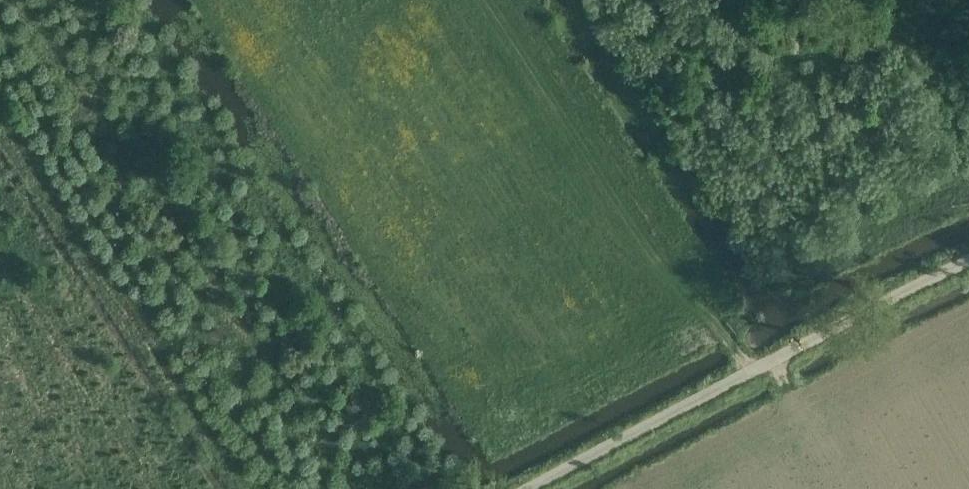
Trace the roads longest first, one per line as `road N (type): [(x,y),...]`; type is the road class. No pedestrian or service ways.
road 1 (unclassified): [(537,488),(968,262)]

